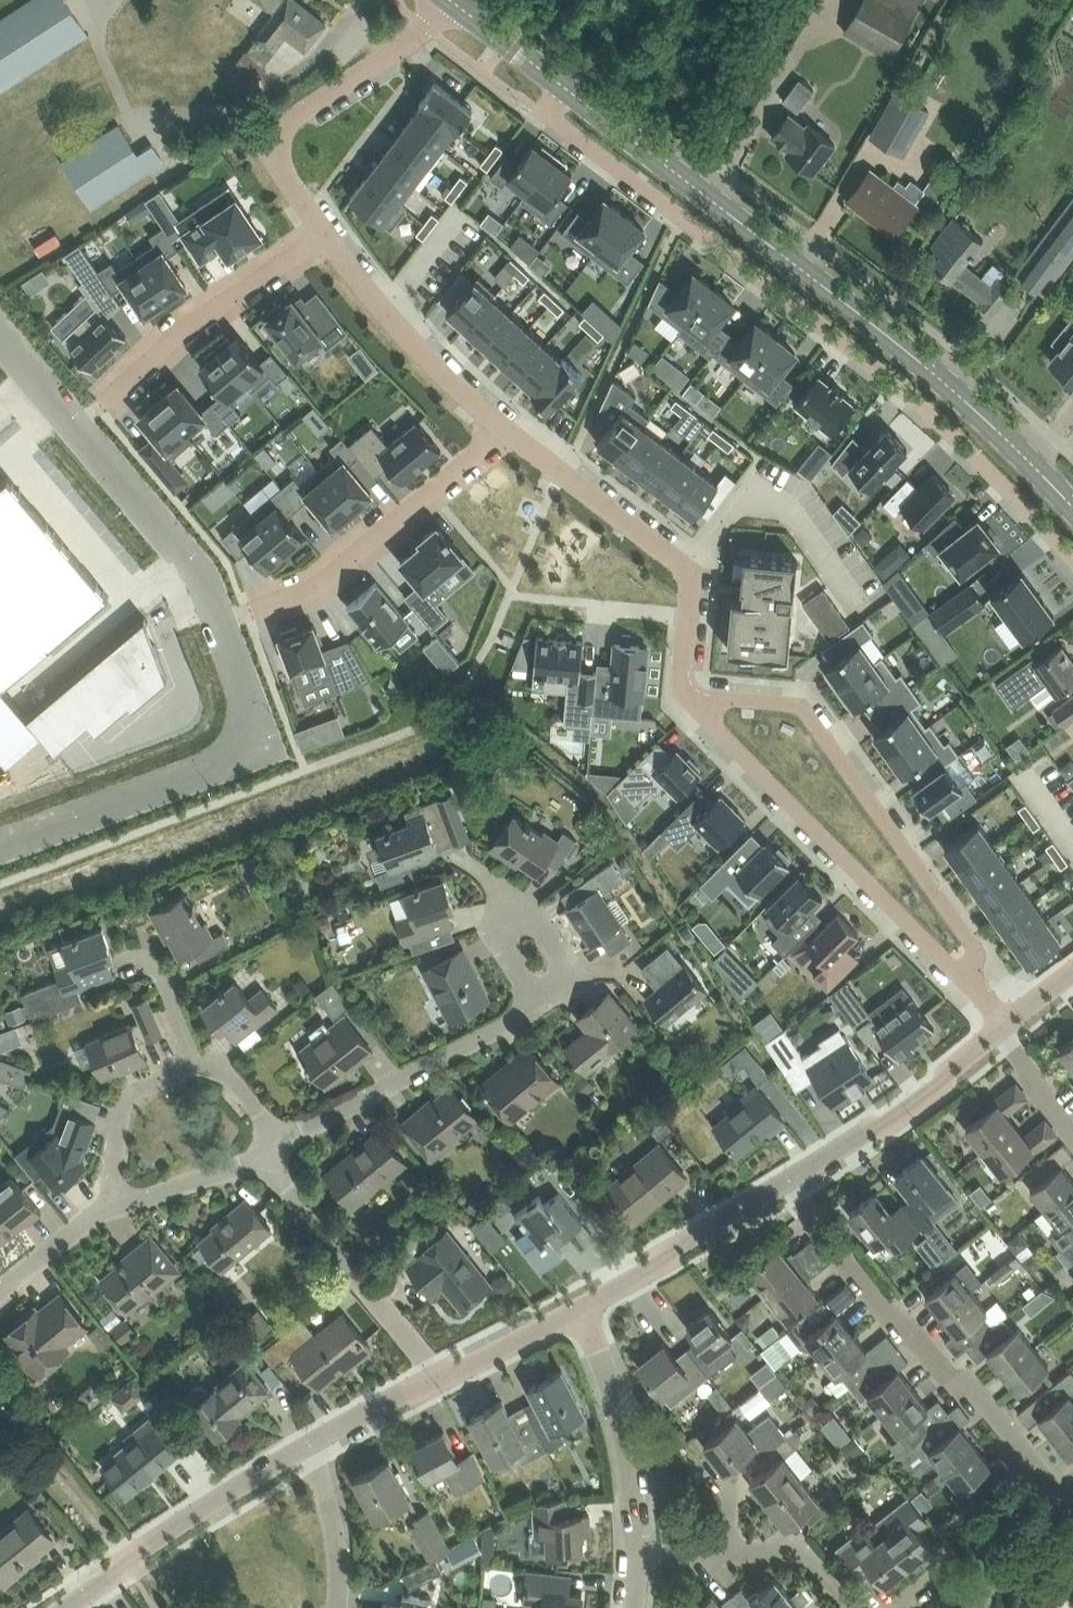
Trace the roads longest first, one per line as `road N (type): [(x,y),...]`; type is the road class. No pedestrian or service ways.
road 1 (residential): [(562,87),(544,111),(888,375),(1072,555)]
road 2 (secondary): [(1072,508),(953,384),(562,87)]
road 3 (residential): [(969,982),(976,959),(969,943),(801,708),(692,698)]
road 4 (residential): [(785,1182),(948,1377),(971,1387),(1052,1496),(1072,1501)]
road 5 (unclassified): [(216,618),(254,743),(0,839)]
road 6 (residential): [(692,698),(969,982)]
road 7 (residential): [(503,427),(317,586),(216,618)]
road 8 (unclassified): [(0,347),(199,575),(216,618)]
road 9 (residential): [(324,232),(282,165),(284,127),(428,28),(450,0)]
road 10 (residential): [(275,1140),(541,1002)]
road 11 (residential): [(65,1607),(143,1547),(306,1445)]
road 12 (residential): [(103,402),(177,332),(324,232)]
road 13 (residential): [(688,616),(685,568),(503,427)]
road 14 (residential): [(438,1376),(266,1159)]
road 15 (residential): [(503,427),(442,373),(324,232)]
road 16 (residential): [(785,1182),(920,1096),(998,1028)]
road 17 (residential): [(580,1309),(627,1455),(638,1557)]
road 18 (residential): [(580,1309),(785,1182)]
road 19 (residential): [(850,1607),(799,1552),(638,1557)]
road 20 (residential): [(113,1204),(125,1102),(199,1069)]
road 21 (residential): [(336,1607),(334,1525),(306,1445)]
road 22 (residential): [(113,1204),(266,1159)]
road 23 (residential): [(541,1002),(571,972),(529,909),(497,932)]
road 24 (residential): [(438,1376),(580,1309)]
road 25 (residential): [(306,1445),(438,1376)]
road 26 (residential): [(0,1291),(113,1204)]
road 27 (secondary): [(562,87),(451,0)]
road 28 (residential): [(199,1069),(158,970),(135,961)]
road 29 (residential): [(1072,1130),(998,1028)]

